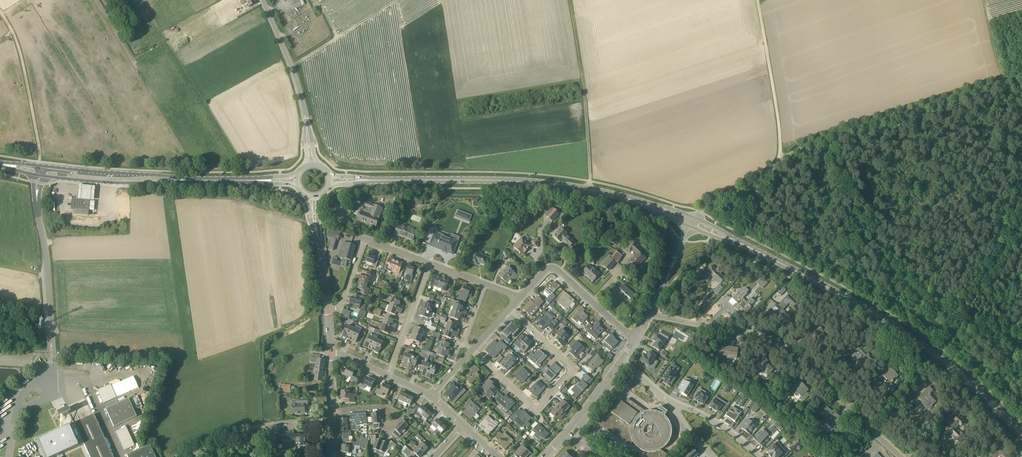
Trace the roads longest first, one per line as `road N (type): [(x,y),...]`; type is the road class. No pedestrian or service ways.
road 1 (secondary): [(1021,436),(899,329),(692,222)]
road 2 (secondary): [(692,222),(552,184),(330,180)]
road 3 (unclassified): [(692,222),(794,152),(1021,77)]
road 4 (unclassified): [(901,456),(787,349),(649,313)]
road 5 (residential): [(510,309),(571,367),(540,408),(472,351)]
road 6 (track): [(570,0),(589,190)]
road 7 (unclassified): [(53,354),(39,175)]
road 8 (unclassified): [(311,163),(297,85),(262,0)]
road 9 (track): [(1021,341),(950,317),(879,253)]
road 10 (track): [(780,161),(760,0)]
road 11 (unclassified): [(177,456),(264,425),(333,421)]
road 12 (secondary): [(39,175),(199,180)]
road 13 (secondary): [(199,180),(40,166)]
road 14 (track): [(40,166),(21,57),(0,13)]
road 15 (residential): [(634,339),(557,270),(546,270),(520,298)]

